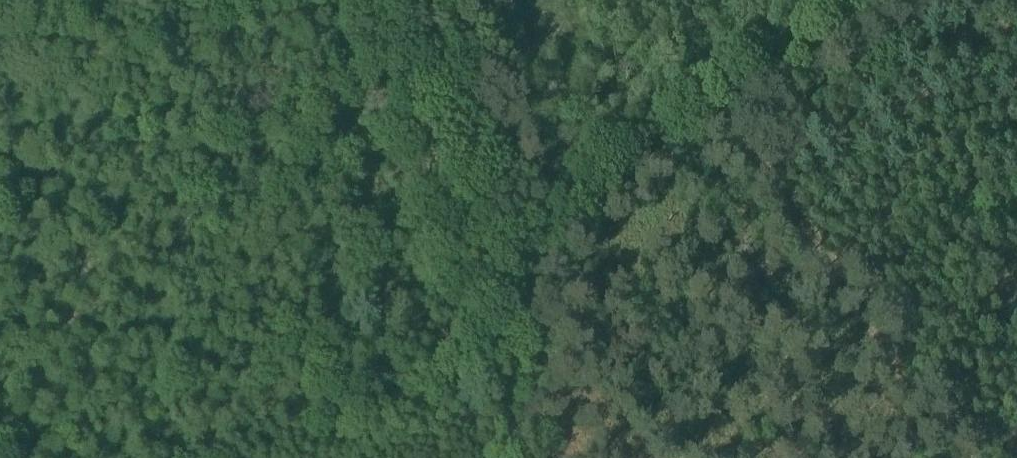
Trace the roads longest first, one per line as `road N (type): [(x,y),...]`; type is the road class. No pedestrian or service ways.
road 1 (track): [(374,0),(482,270)]
road 2 (track): [(482,270),(723,113)]
road 3 (track): [(723,113),(894,0)]
road 4 (track): [(482,270),(503,349),(512,457)]

